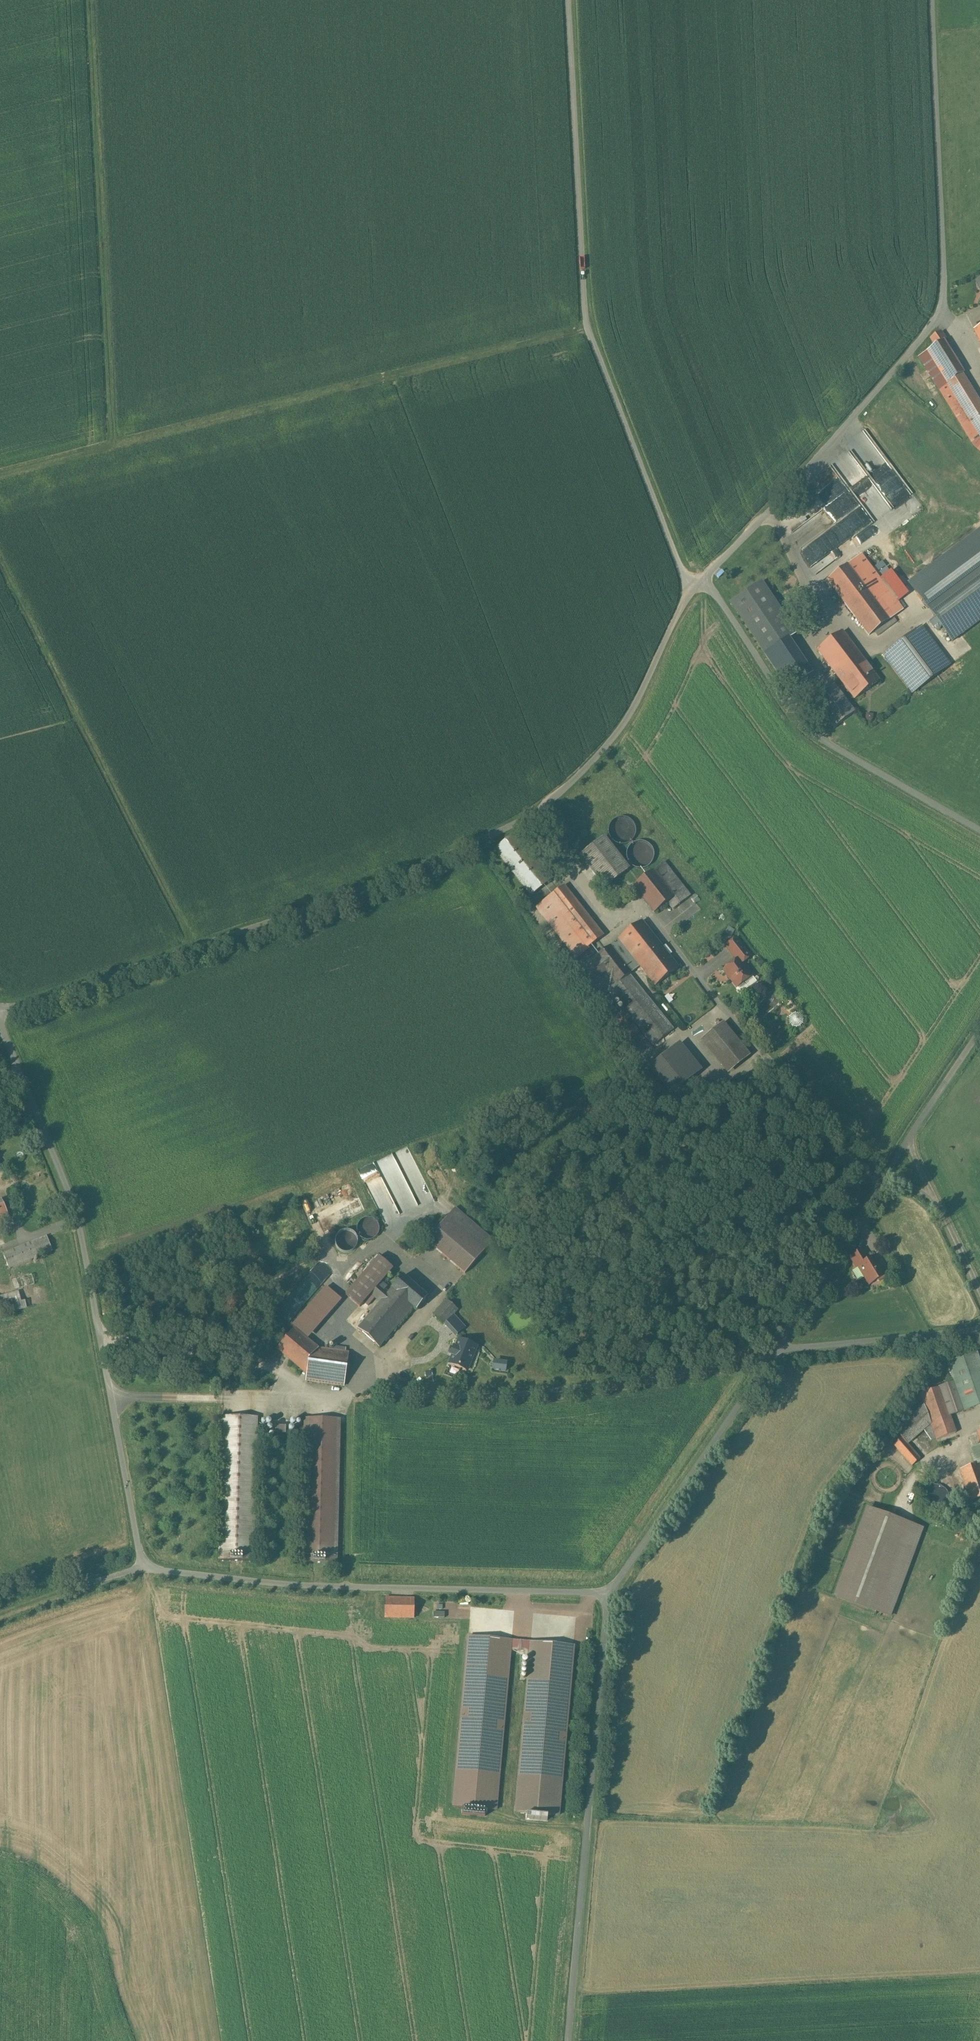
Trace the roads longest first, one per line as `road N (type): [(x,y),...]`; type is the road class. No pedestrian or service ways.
road 1 (unclassified): [(609,1593),(316,1588),(142,1569),(80,1232),(0,1034)]
road 2 (unclassified): [(0,1014),(378,888),(534,812),(627,722),(692,593)]
road 3 (unclassified): [(704,579),(912,345),(940,301),(933,0)]
road 4 (unclassified): [(692,593),(585,327),(568,0)]
road 5 (track): [(585,327),(0,476)]
road 6 (unclassified): [(568,2040),(609,1593)]
road 7 (unclassified): [(979,1017),(776,1348)]
road 8 (unclassified): [(704,579),(797,726),(979,834)]
road 9 (unclassified): [(776,1348),(609,1593)]
road 10 (unclassified): [(979,1329),(776,1348)]
road 11 (track): [(900,1142),(979,1300)]
road 12 (track): [(142,1569),(0,1613)]

